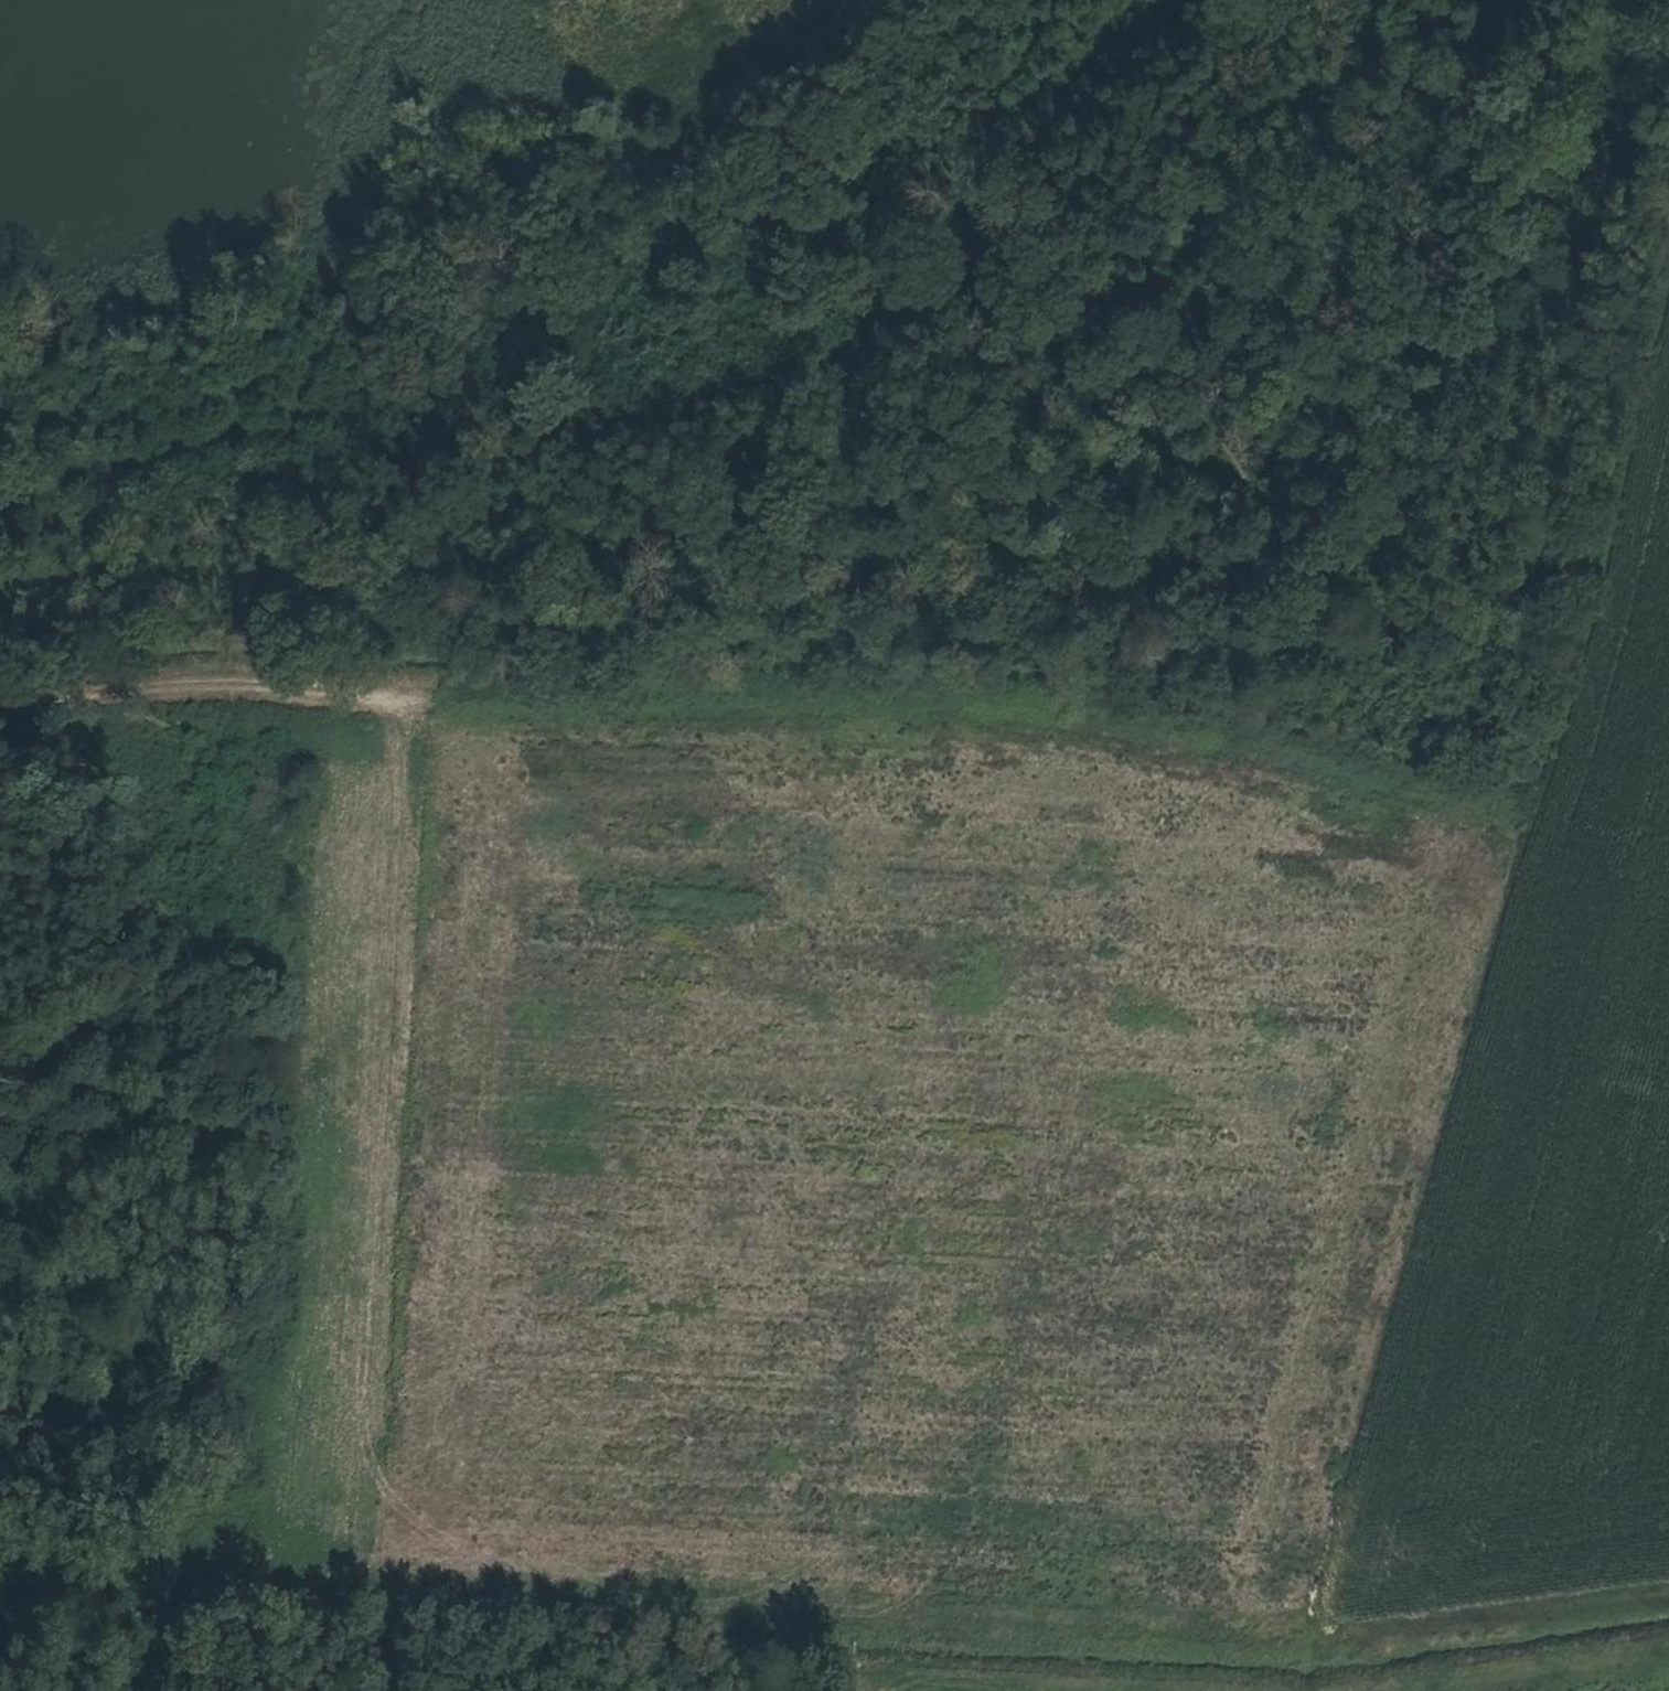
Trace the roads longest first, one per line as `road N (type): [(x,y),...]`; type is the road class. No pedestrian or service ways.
road 1 (track): [(387,701),(90,681),(0,693)]

